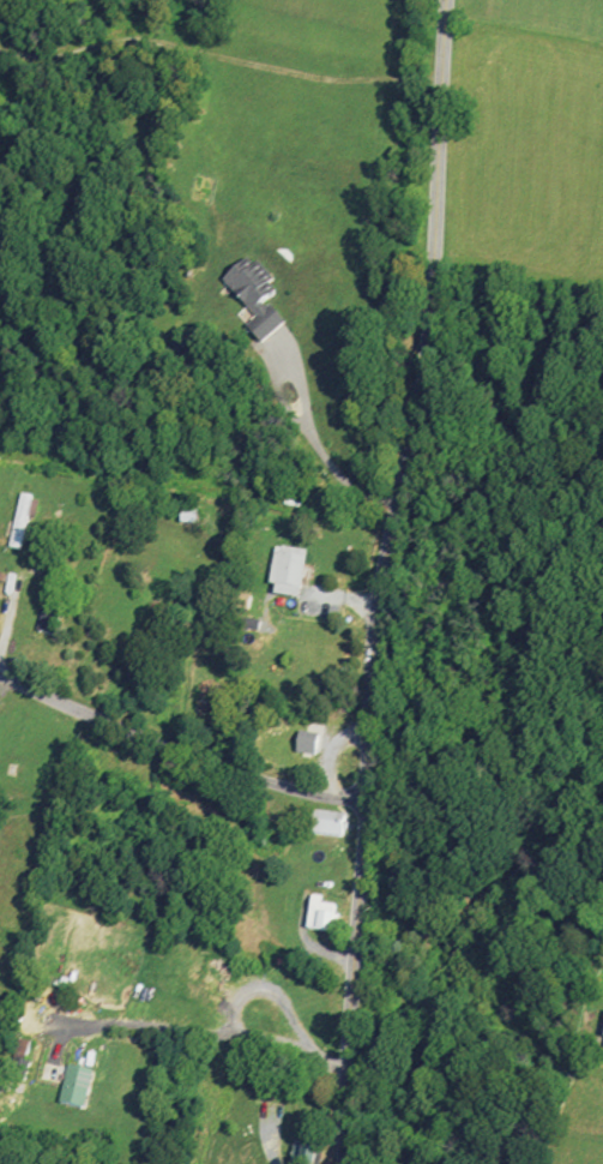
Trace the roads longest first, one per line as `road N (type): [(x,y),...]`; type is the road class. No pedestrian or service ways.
road 1 (secondary): [(342,1163),(376,605),(429,319),(446,0)]
road 2 (residential): [(364,808),(56,706),(0,674)]

